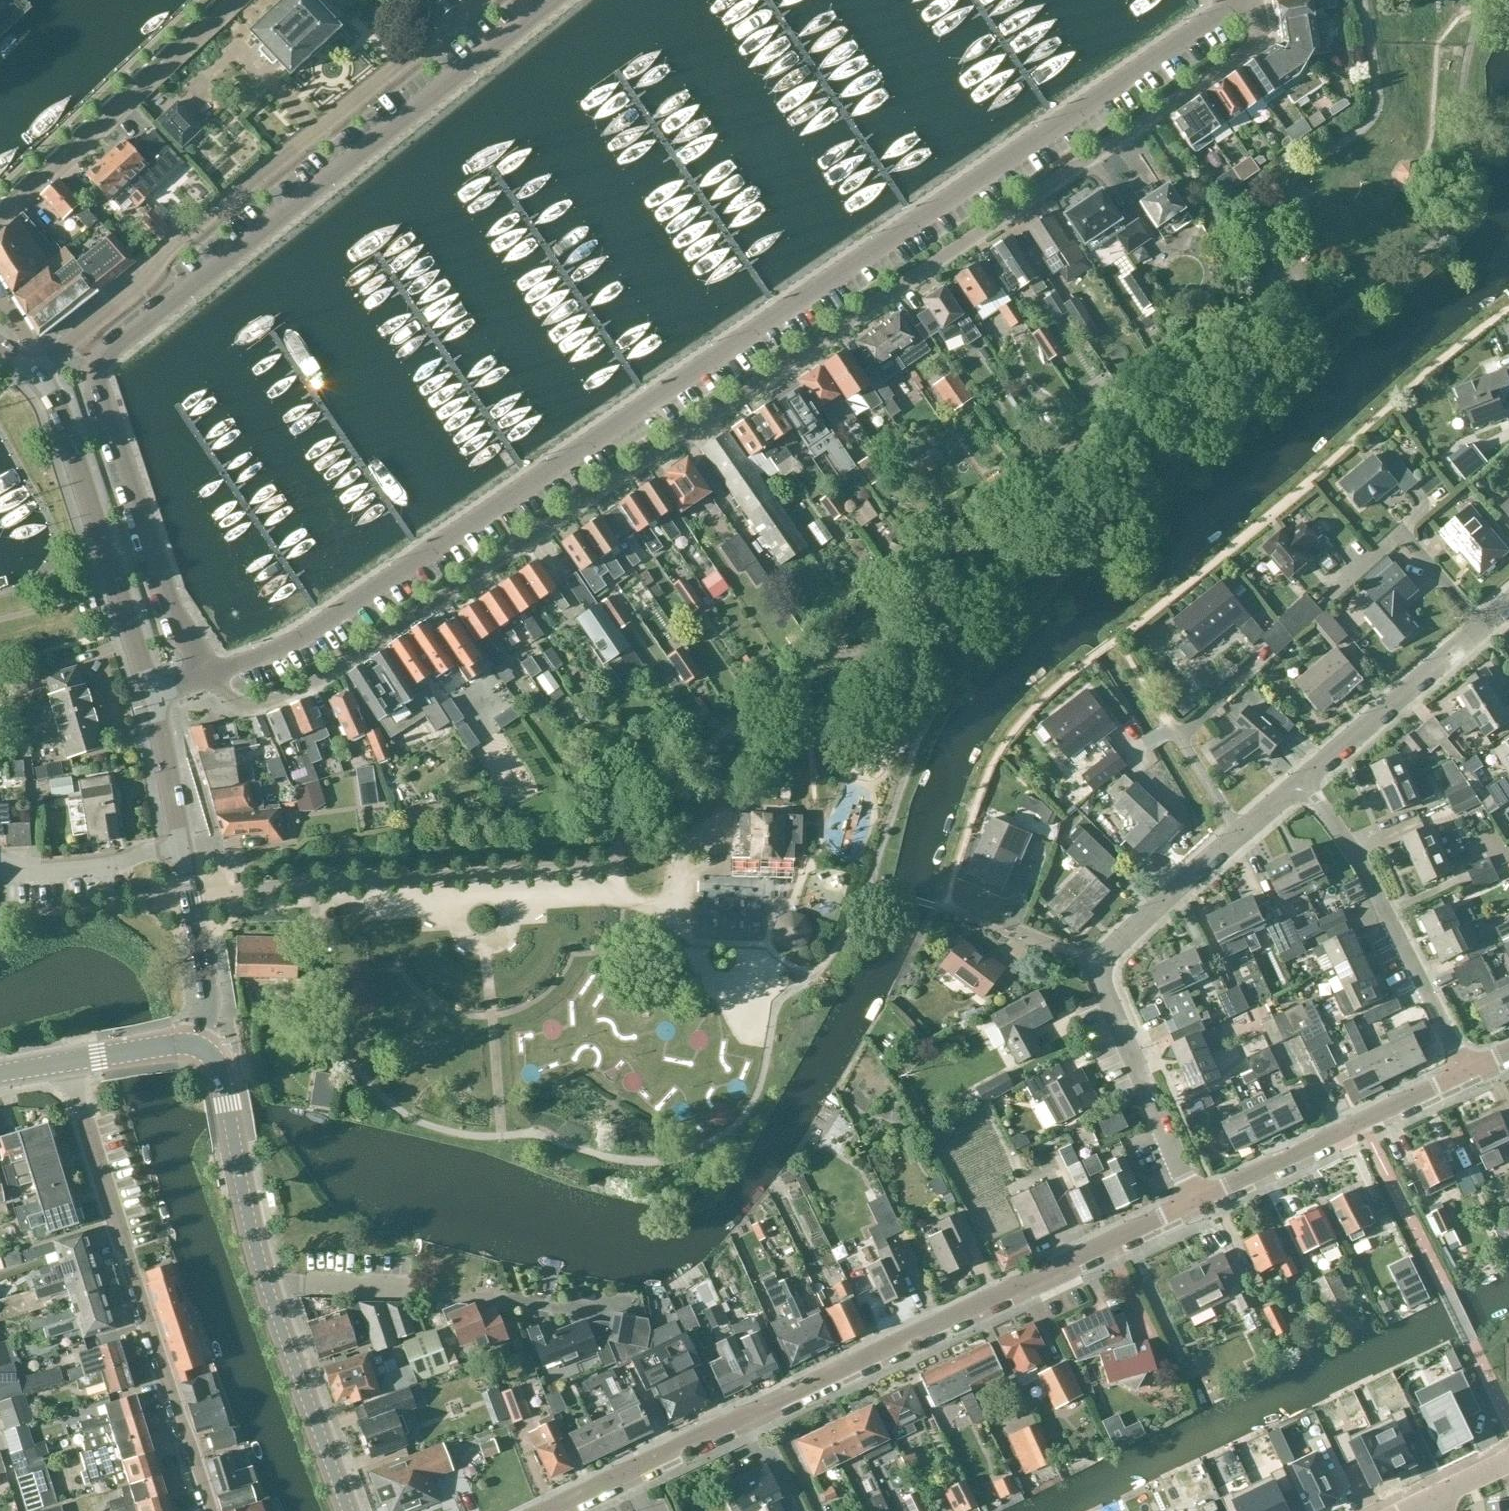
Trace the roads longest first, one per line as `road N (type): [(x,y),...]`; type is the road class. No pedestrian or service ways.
road 1 (residential): [(205,679),(245,704),(307,688),(1251,47),(1253,0)]
road 2 (unclassified): [(205,679),(276,653),(341,613),(1243,0)]
road 3 (unclassified): [(205,679),(92,370),(555,0)]
road 4 (residential): [(540,1510),(1194,1202)]
road 5 (residential): [(487,0),(176,241),(135,293),(31,379)]
road 6 (tertiary): [(350,1510),(265,1285),(223,1076),(213,1056),(193,1043)]
road 7 (unclassified): [(208,1510),(67,1064)]
road 8 (residential): [(1194,1202),(1100,966),(1238,834)]
road 9 (tertiary): [(152,695),(54,404),(31,379)]
road 10 (residential): [(1469,1071),(1374,879),(1309,778)]
road 11 (residential): [(240,0),(0,224)]
road 12 (residential): [(1194,1202),(1469,1071)]
road 13 (residential): [(1309,778),(1484,622)]
road 14 (residential): [(1238,834),(1180,736),(1264,658)]
road 15 (tertiary): [(193,1043),(205,996),(181,847)]
road 16 (residential): [(0,861),(39,871),(181,847)]
road 17 (tertiary): [(181,847),(152,695)]
road 18 (tertiary): [(67,1064),(193,1043)]

